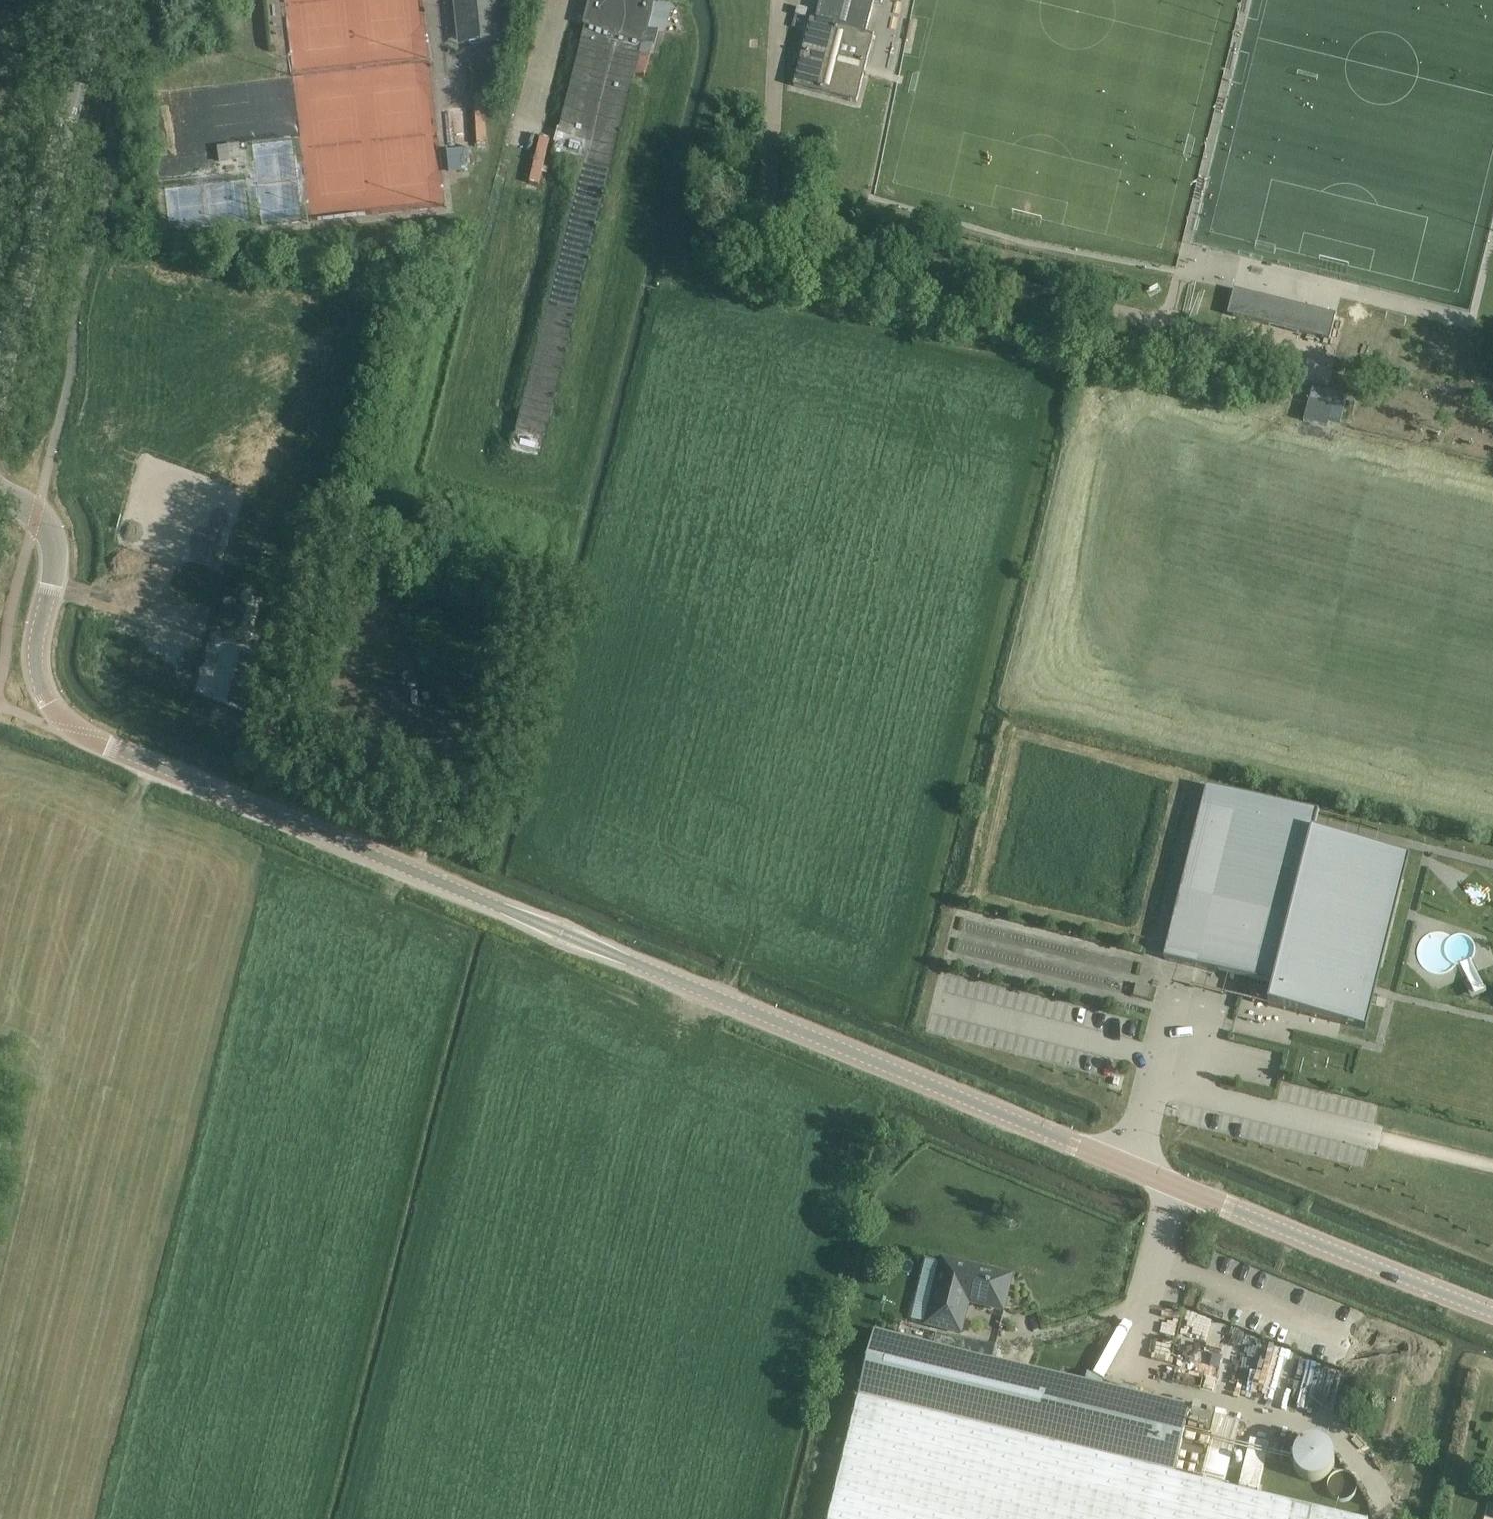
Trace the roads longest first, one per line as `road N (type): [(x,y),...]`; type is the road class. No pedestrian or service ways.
road 1 (tertiary): [(1492,1311),(78,731),(58,711),(38,671),(59,548),(52,527),(0,504)]
road 2 (tertiary): [(0,388),(98,0)]

